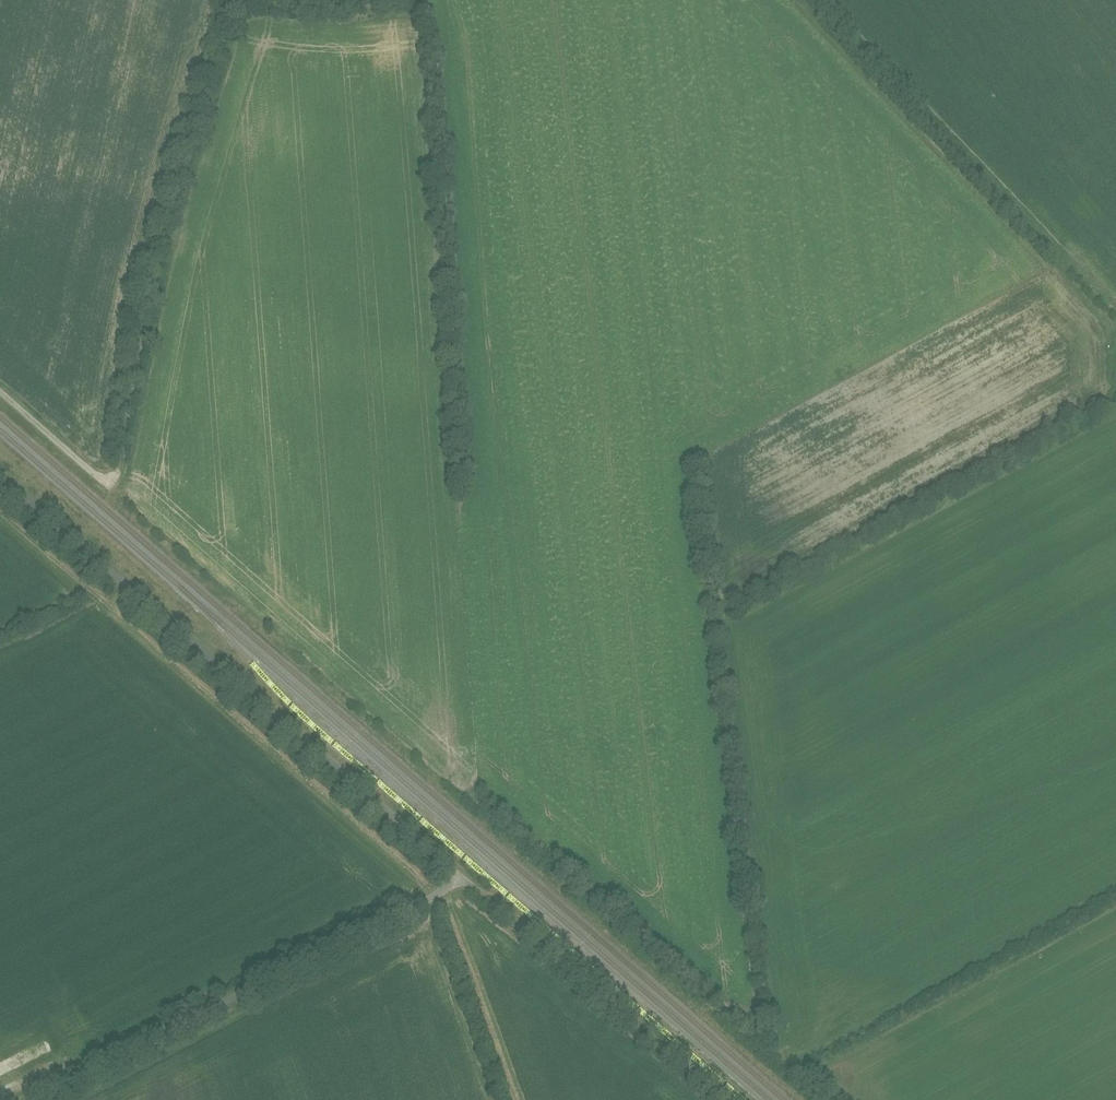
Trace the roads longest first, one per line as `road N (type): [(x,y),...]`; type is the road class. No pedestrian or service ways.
road 1 (residential): [(41,1099),(474,880)]
road 2 (unclassified): [(123,443),(236,0)]
road 3 (track): [(0,389),(106,481),(119,482)]

